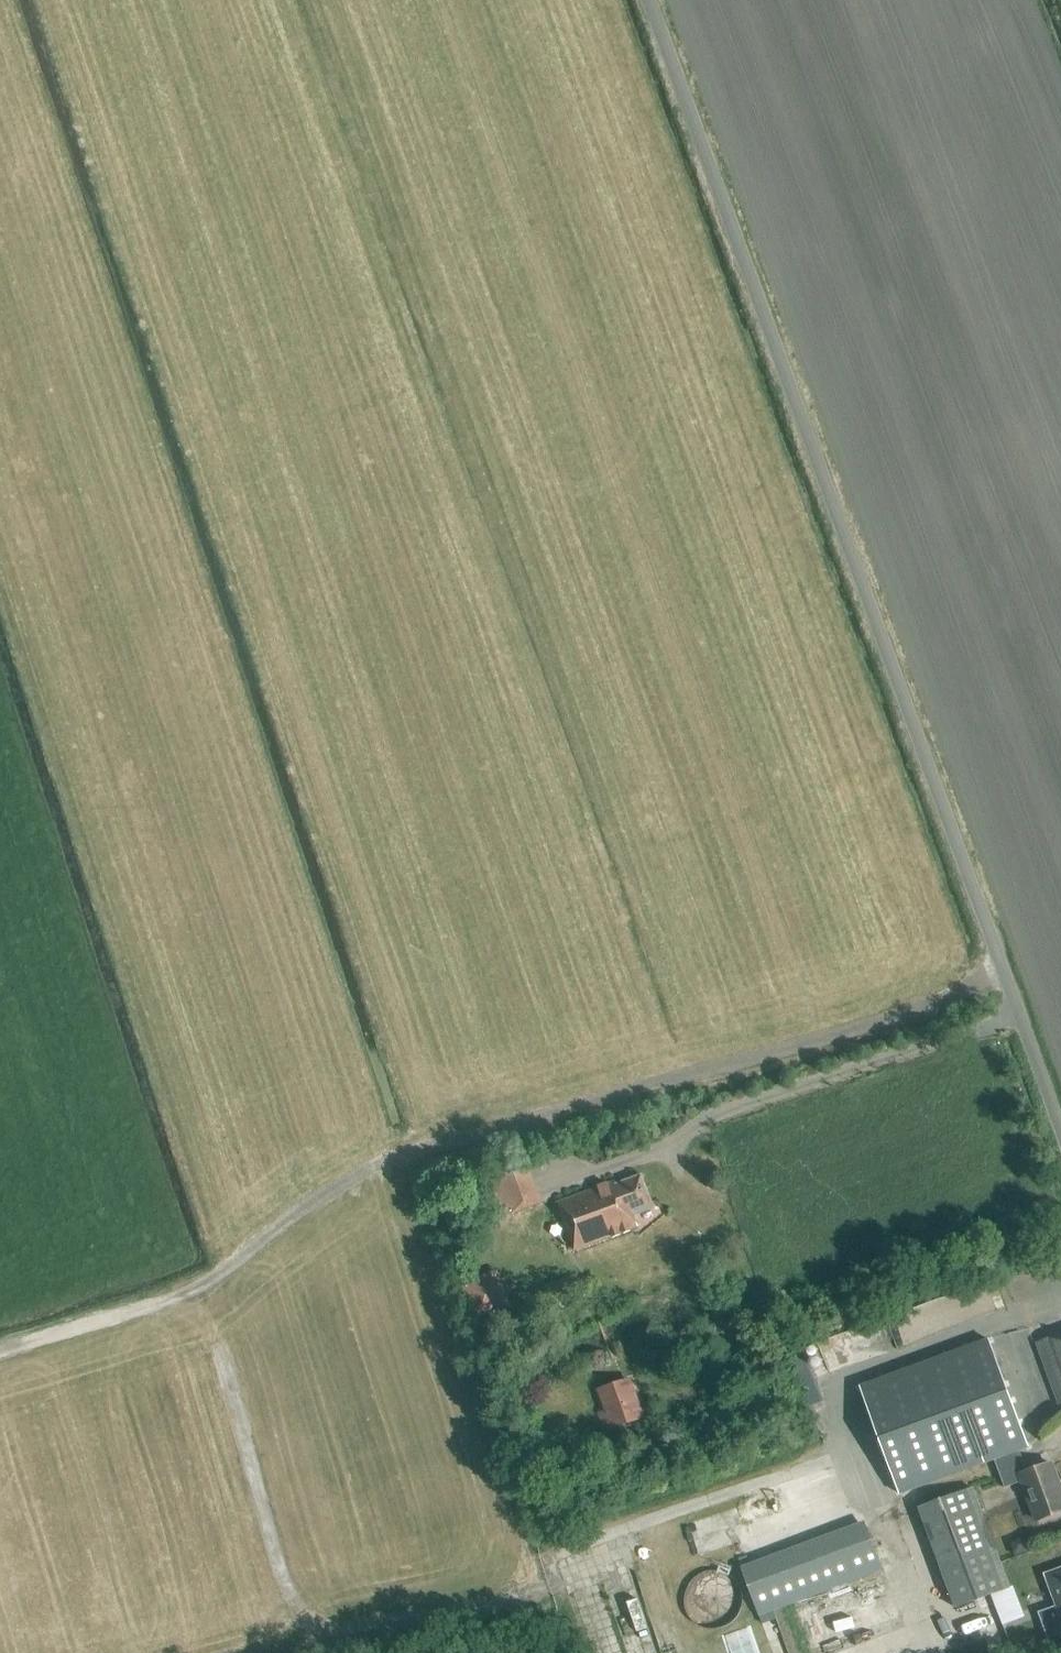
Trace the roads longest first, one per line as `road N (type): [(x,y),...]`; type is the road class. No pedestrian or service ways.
road 1 (unclassified): [(1060,1165),(896,679),(648,0)]

